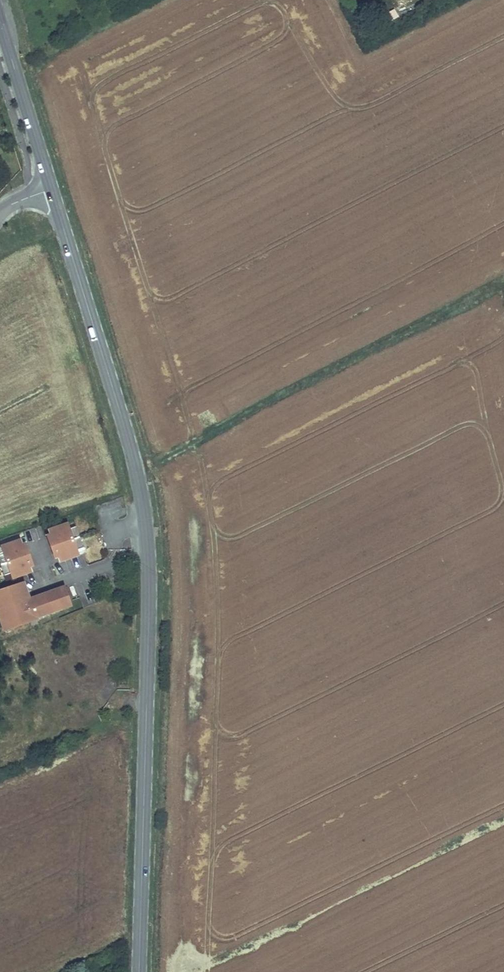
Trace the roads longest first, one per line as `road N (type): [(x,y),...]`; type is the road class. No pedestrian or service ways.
road 1 (secondary): [(137,971),(145,528),(136,468),(51,190)]
road 2 (secondary): [(51,190),(0,27)]

